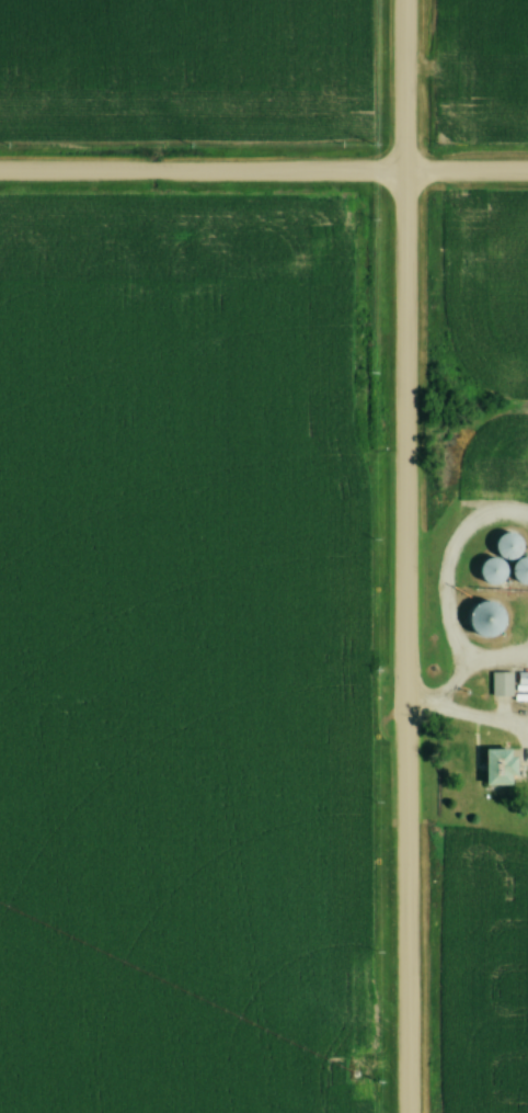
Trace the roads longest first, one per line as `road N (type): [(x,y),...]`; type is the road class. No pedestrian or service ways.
road 1 (residential): [(404,1112),(402,0)]
road 2 (residential): [(0,177),(527,179)]

